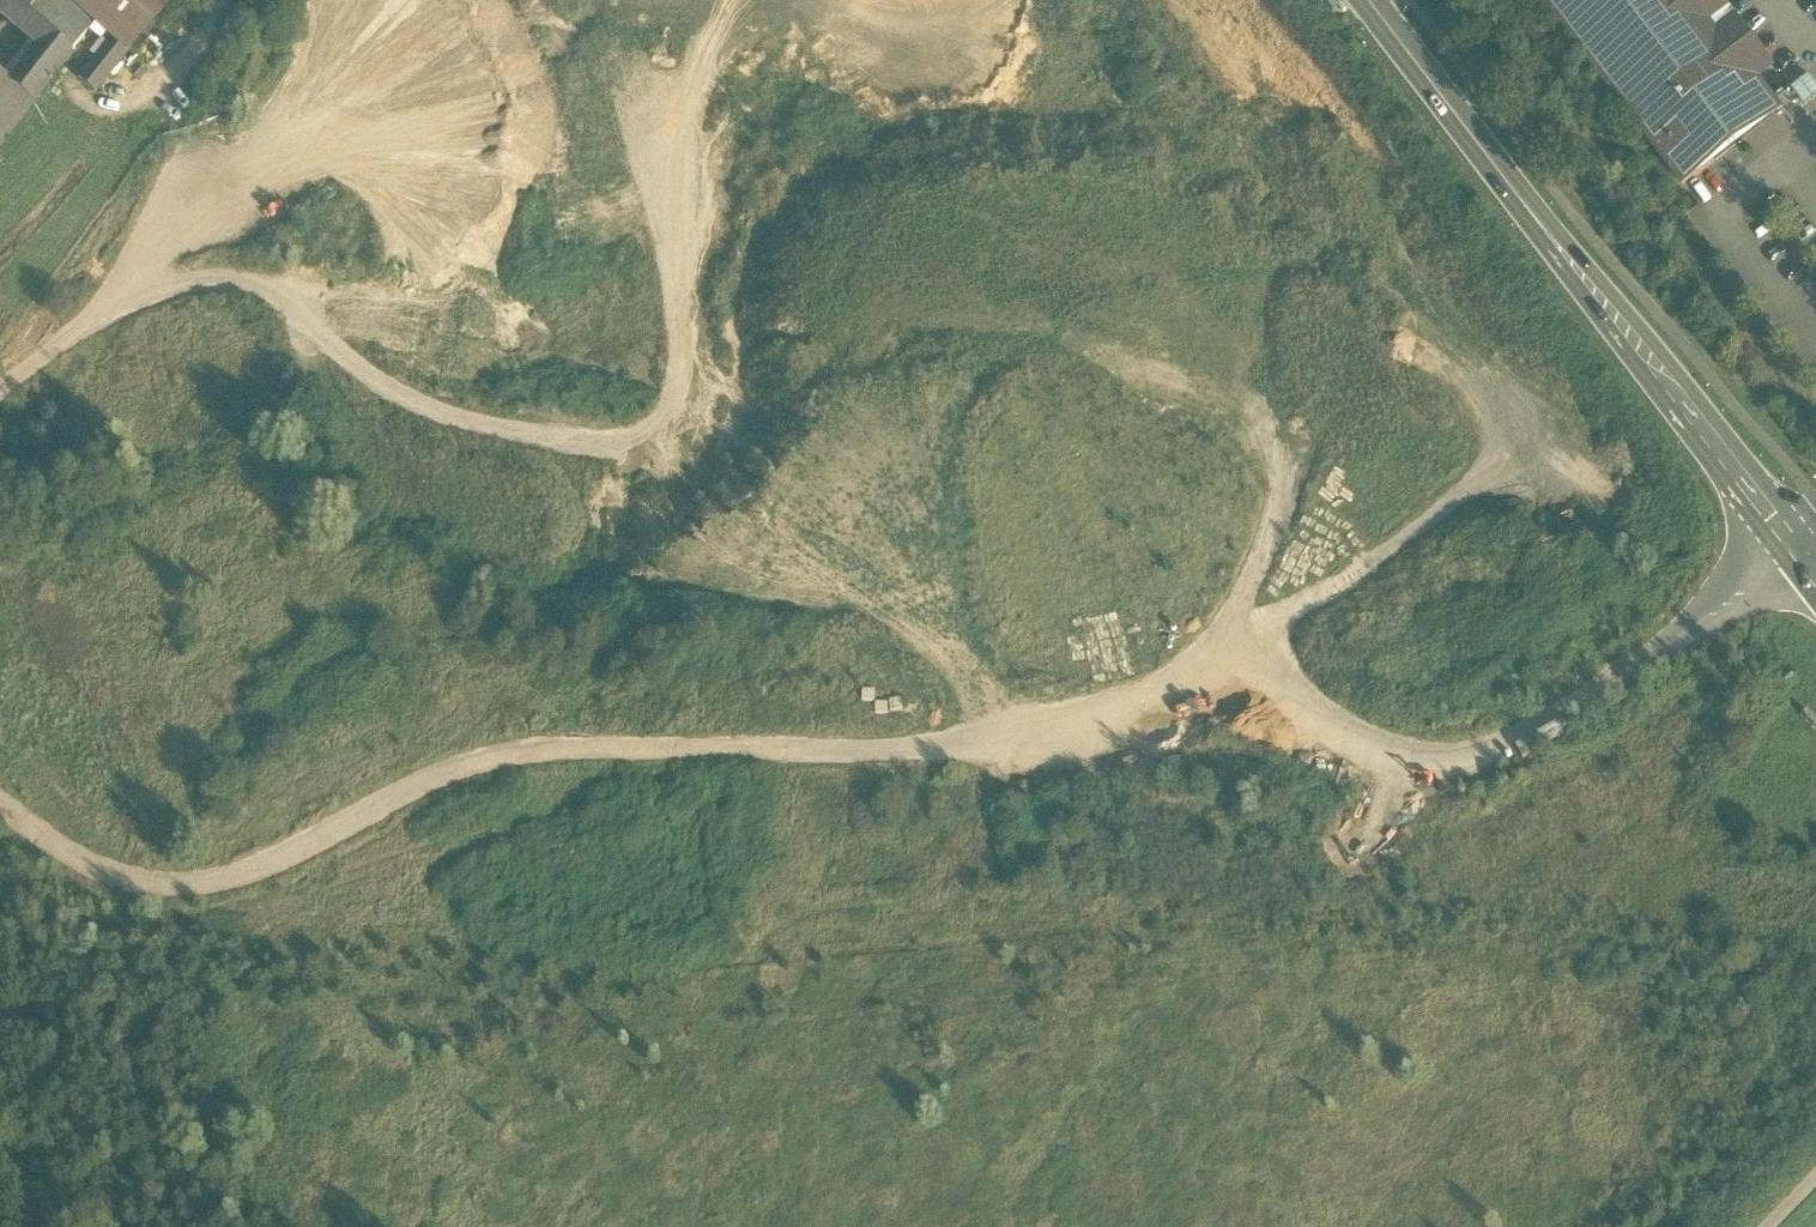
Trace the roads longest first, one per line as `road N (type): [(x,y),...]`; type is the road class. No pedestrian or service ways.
road 1 (tertiary): [(1805,555),(1368,0)]
road 2 (track): [(228,0),(182,85),(182,149)]

